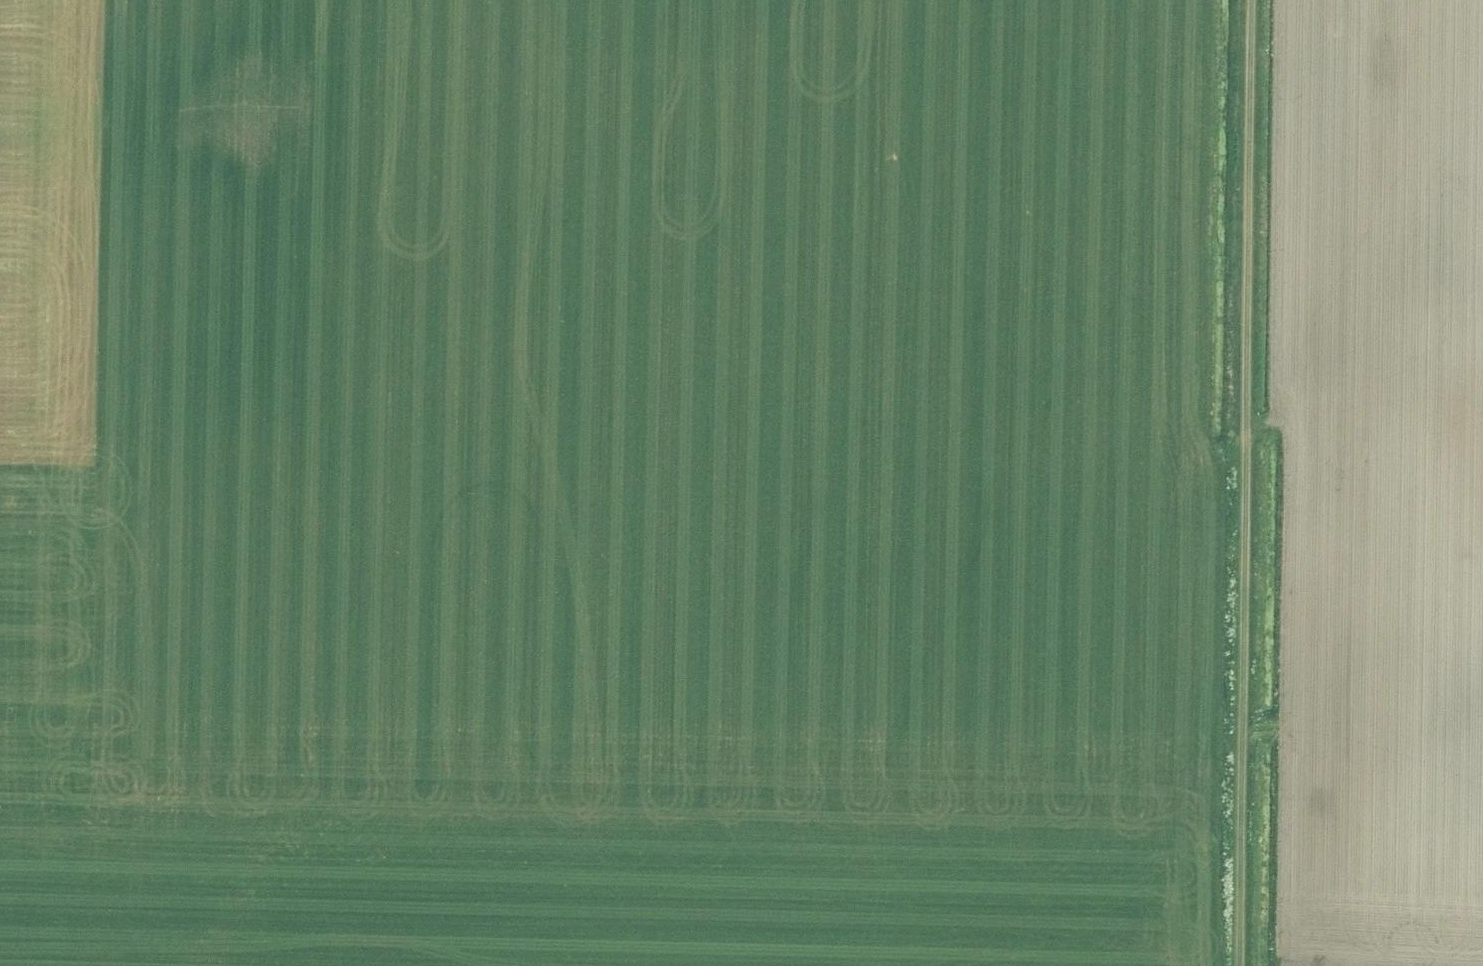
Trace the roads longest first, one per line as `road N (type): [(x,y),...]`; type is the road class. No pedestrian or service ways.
road 1 (track): [(1238,965),(1252,0)]

